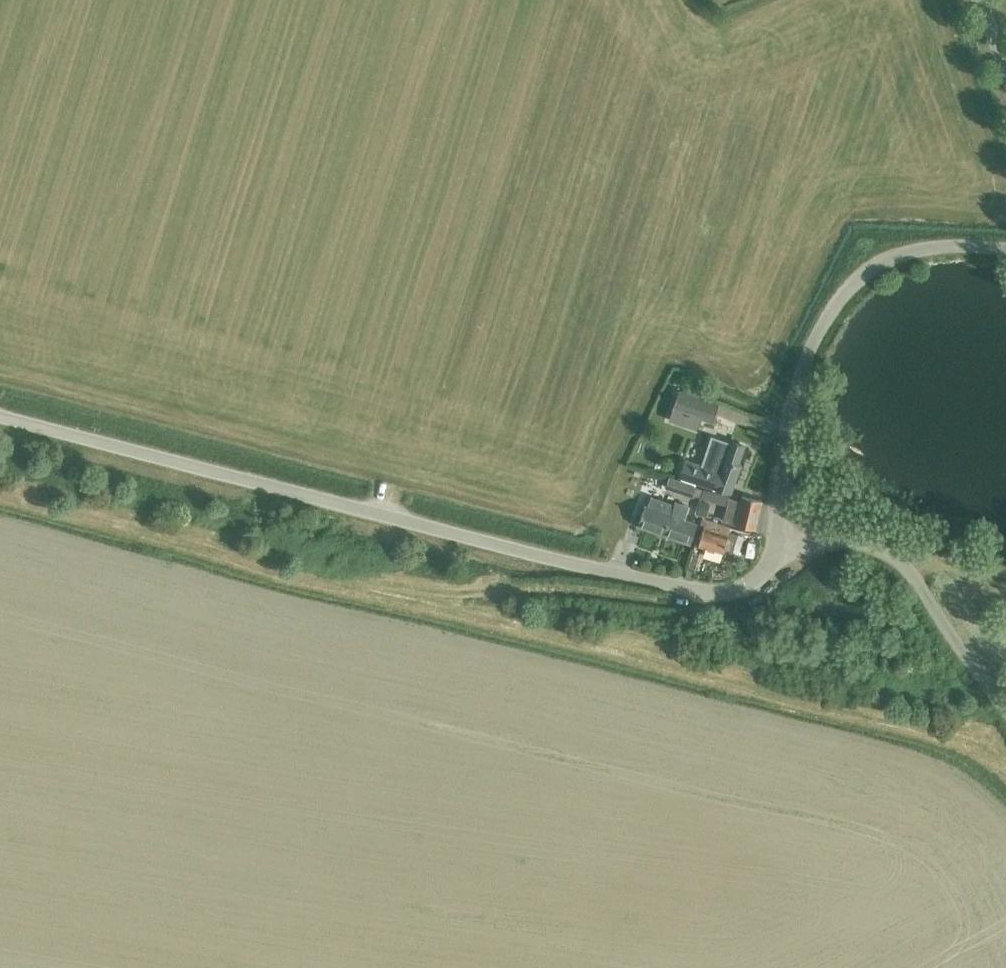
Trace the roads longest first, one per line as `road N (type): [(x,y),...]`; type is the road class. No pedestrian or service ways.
road 1 (unclassified): [(776,548),(745,585),(691,589),(0,418)]
road 2 (unclassified): [(1005,251),(929,250),(880,266),(846,291),(801,371),(776,548)]
road 3 (unclassified): [(1005,712),(888,559),(858,546),(776,548)]

